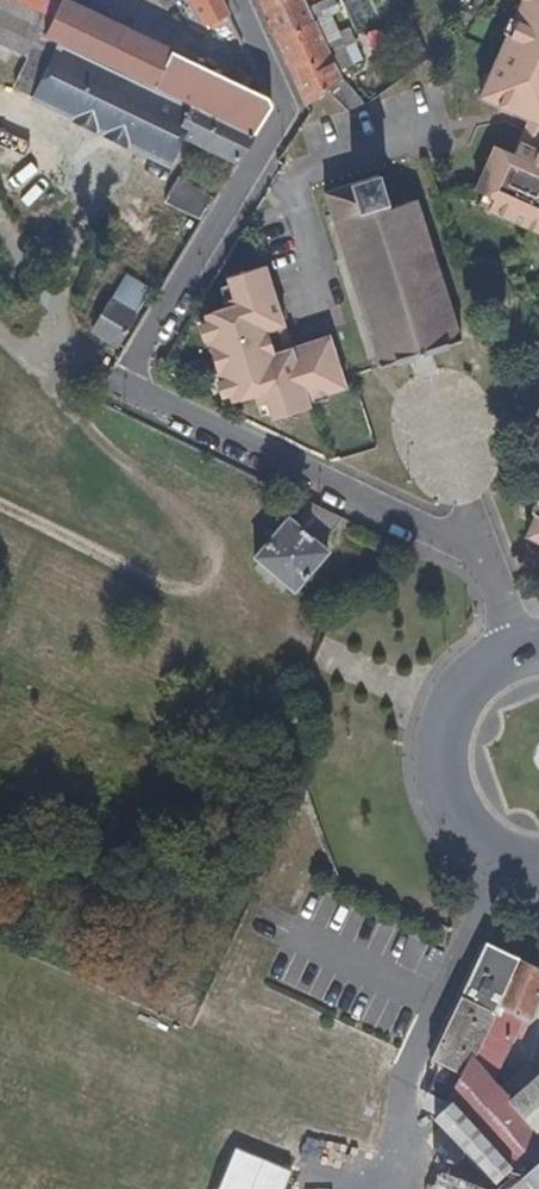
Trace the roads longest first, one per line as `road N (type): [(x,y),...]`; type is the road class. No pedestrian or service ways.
road 1 (residential): [(526,637),(490,555),(123,386)]
road 2 (residential): [(237,0),(287,113),(123,386)]
road 3 (primary): [(526,637),(460,677),(436,724),(432,751),(434,779),(456,829),(497,864),(538,876)]

